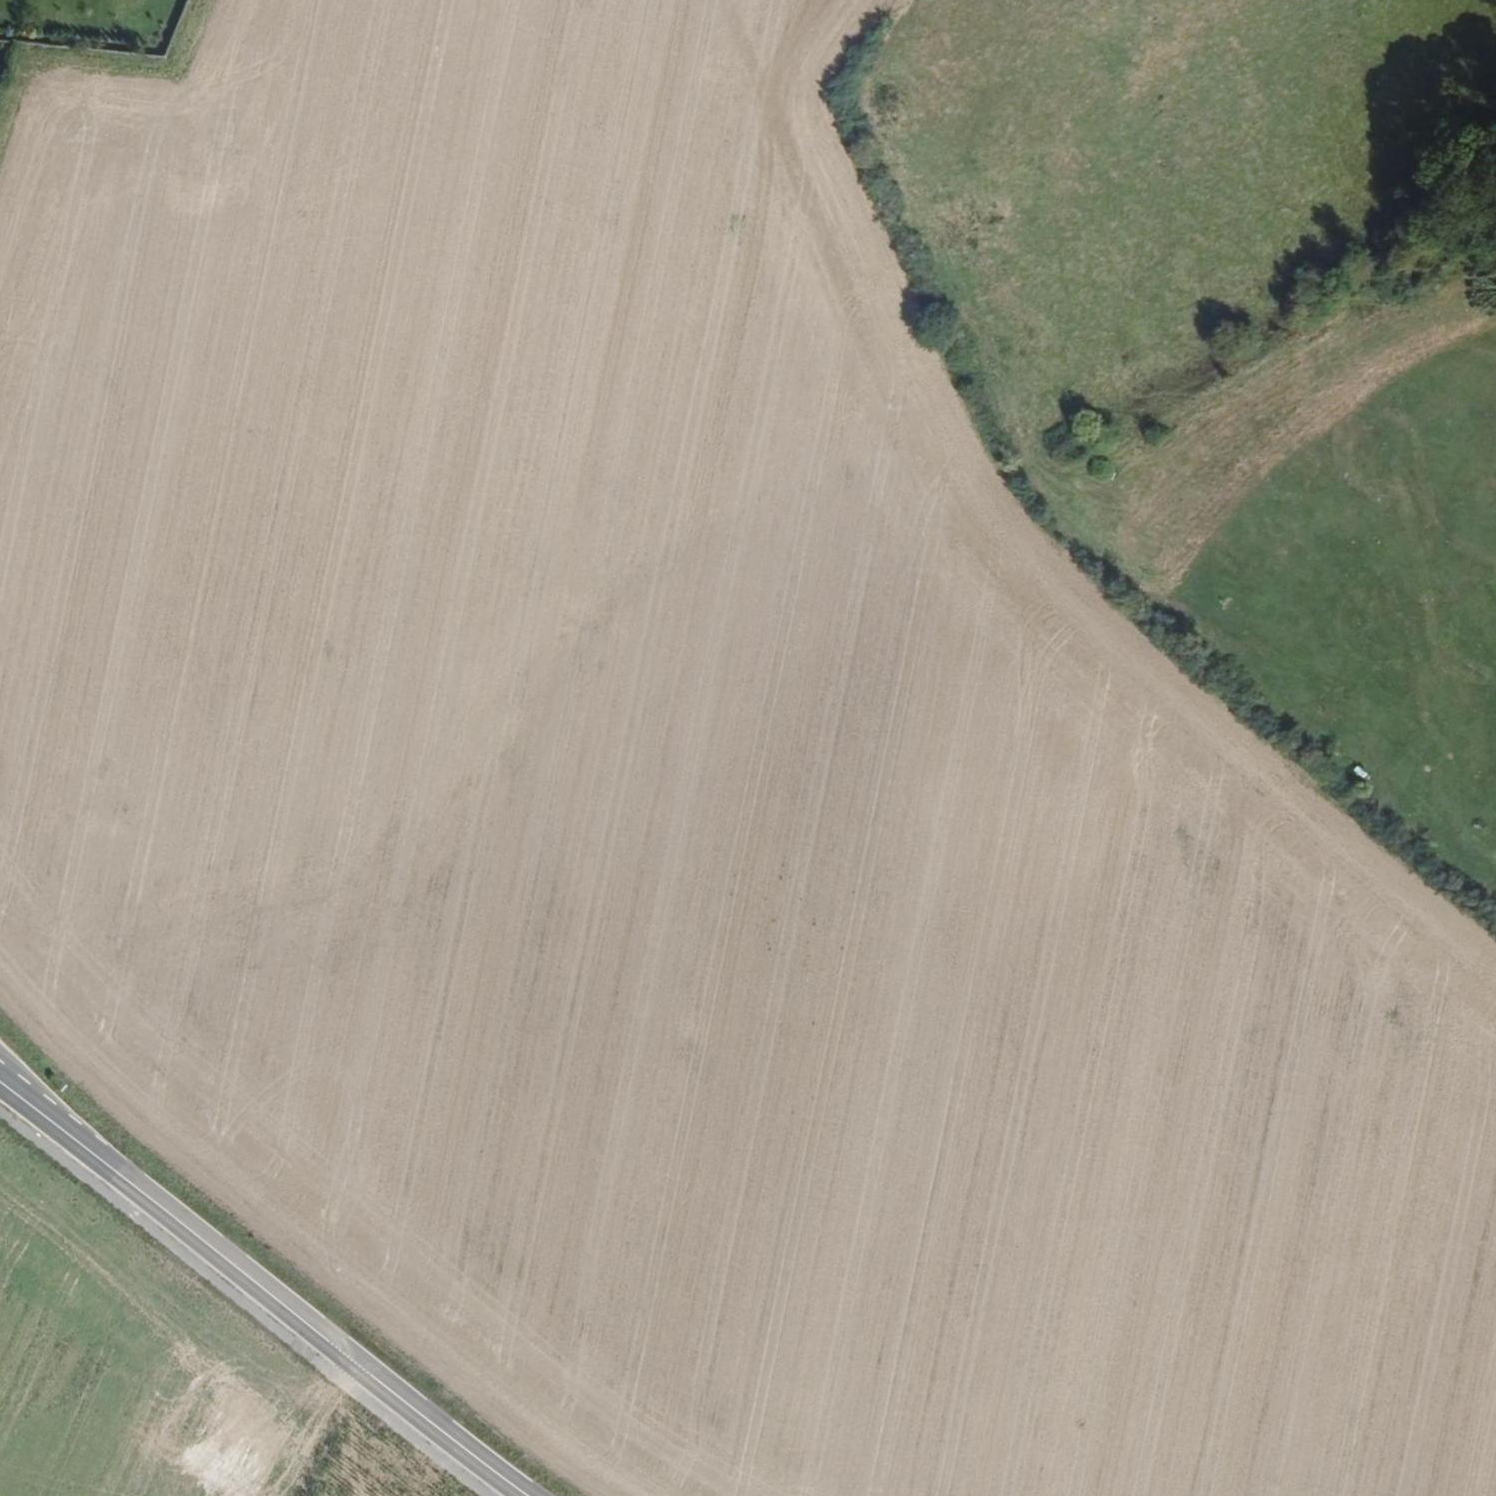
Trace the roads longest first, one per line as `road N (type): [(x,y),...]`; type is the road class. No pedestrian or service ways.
road 1 (secondary): [(526,1495),(0,1082)]

